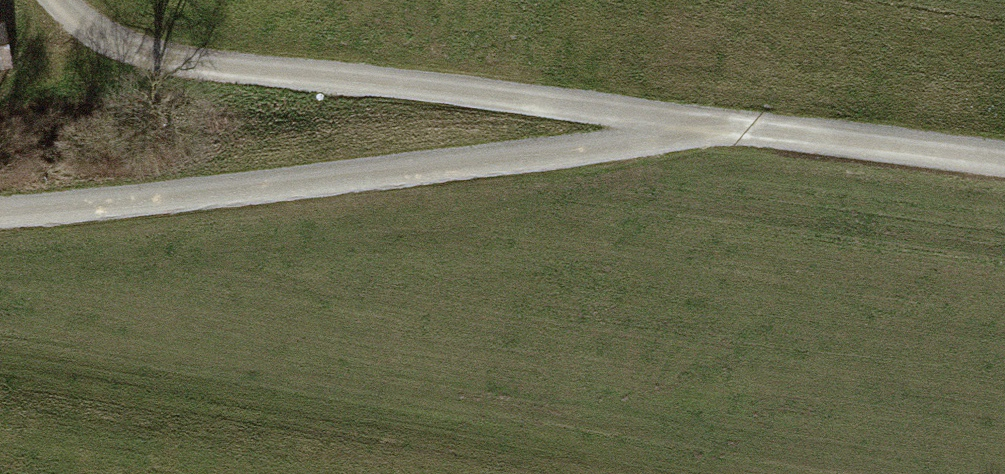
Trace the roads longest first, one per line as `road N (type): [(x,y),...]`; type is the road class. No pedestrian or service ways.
road 1 (track): [(56,0),(65,18),(164,67),(1004,170)]
road 2 (track): [(0,223),(566,164),(689,136)]

